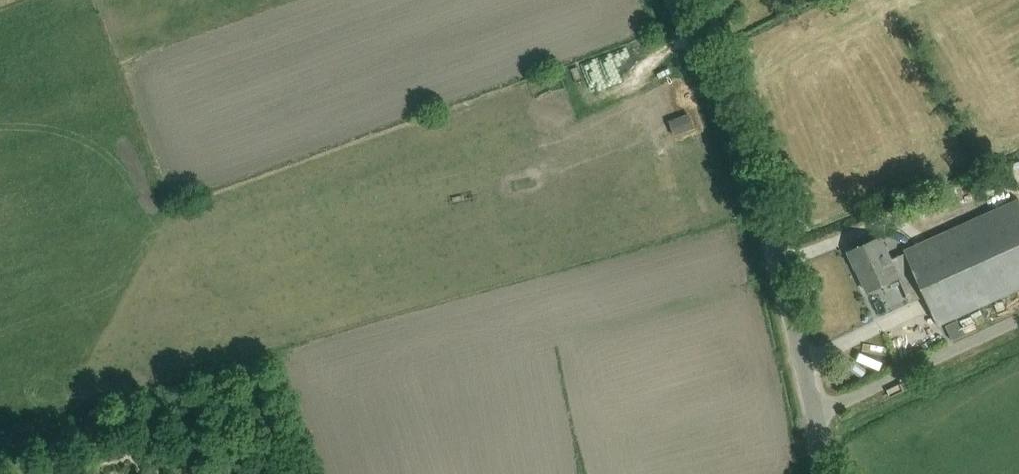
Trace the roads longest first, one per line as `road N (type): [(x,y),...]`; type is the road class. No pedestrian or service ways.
road 1 (unclassified): [(819,473),(777,258),(741,146),(673,0)]

